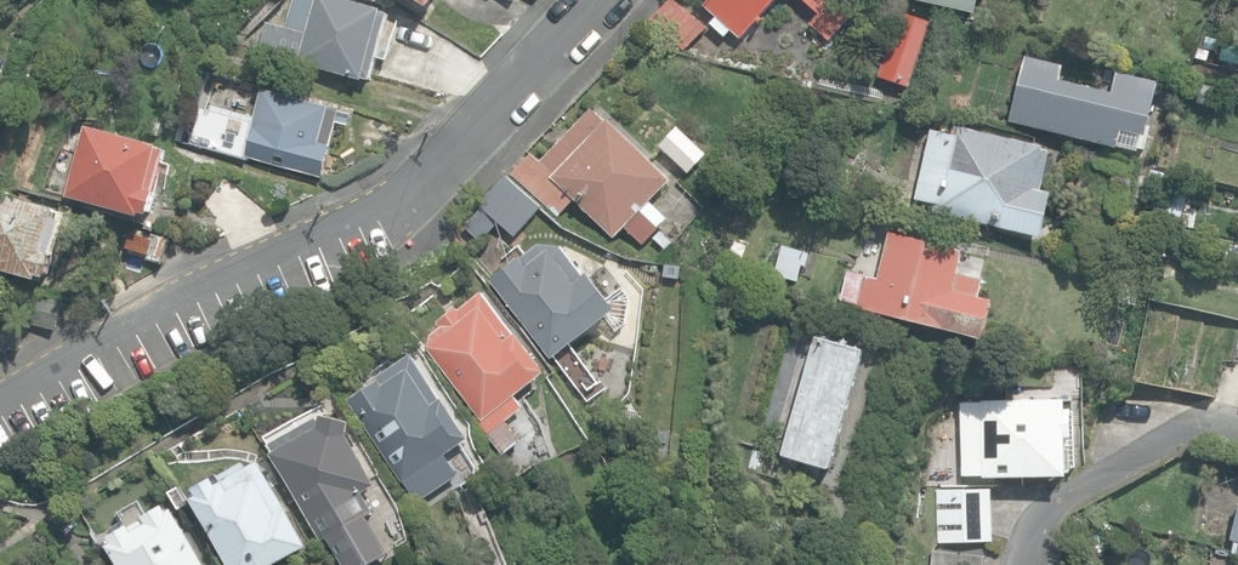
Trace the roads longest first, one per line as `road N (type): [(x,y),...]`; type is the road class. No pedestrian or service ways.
road 1 (residential): [(0,396),(360,219),(441,160),(599,0)]
road 2 (residential): [(1023,564),(1060,501),(1107,469),(1210,421),(1237,427)]

